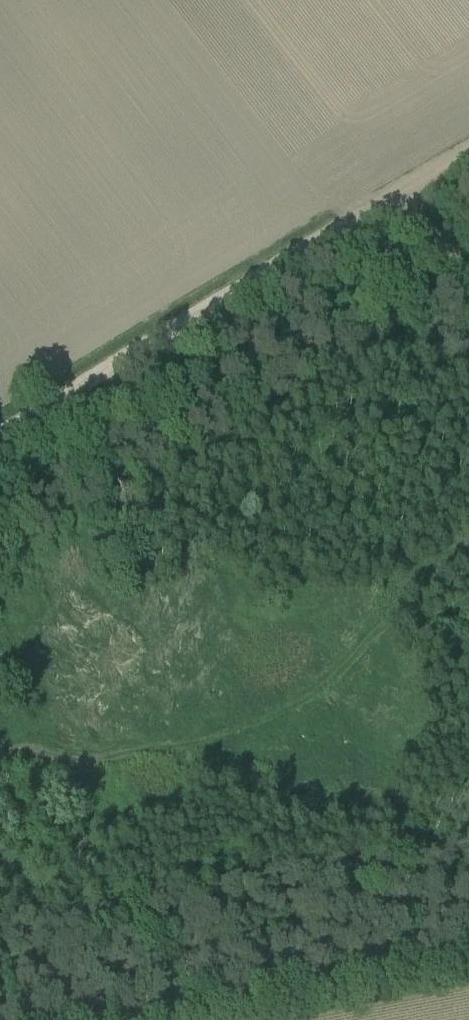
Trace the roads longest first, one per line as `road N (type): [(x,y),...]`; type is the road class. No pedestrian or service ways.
road 1 (track): [(0,440),(468,143)]

